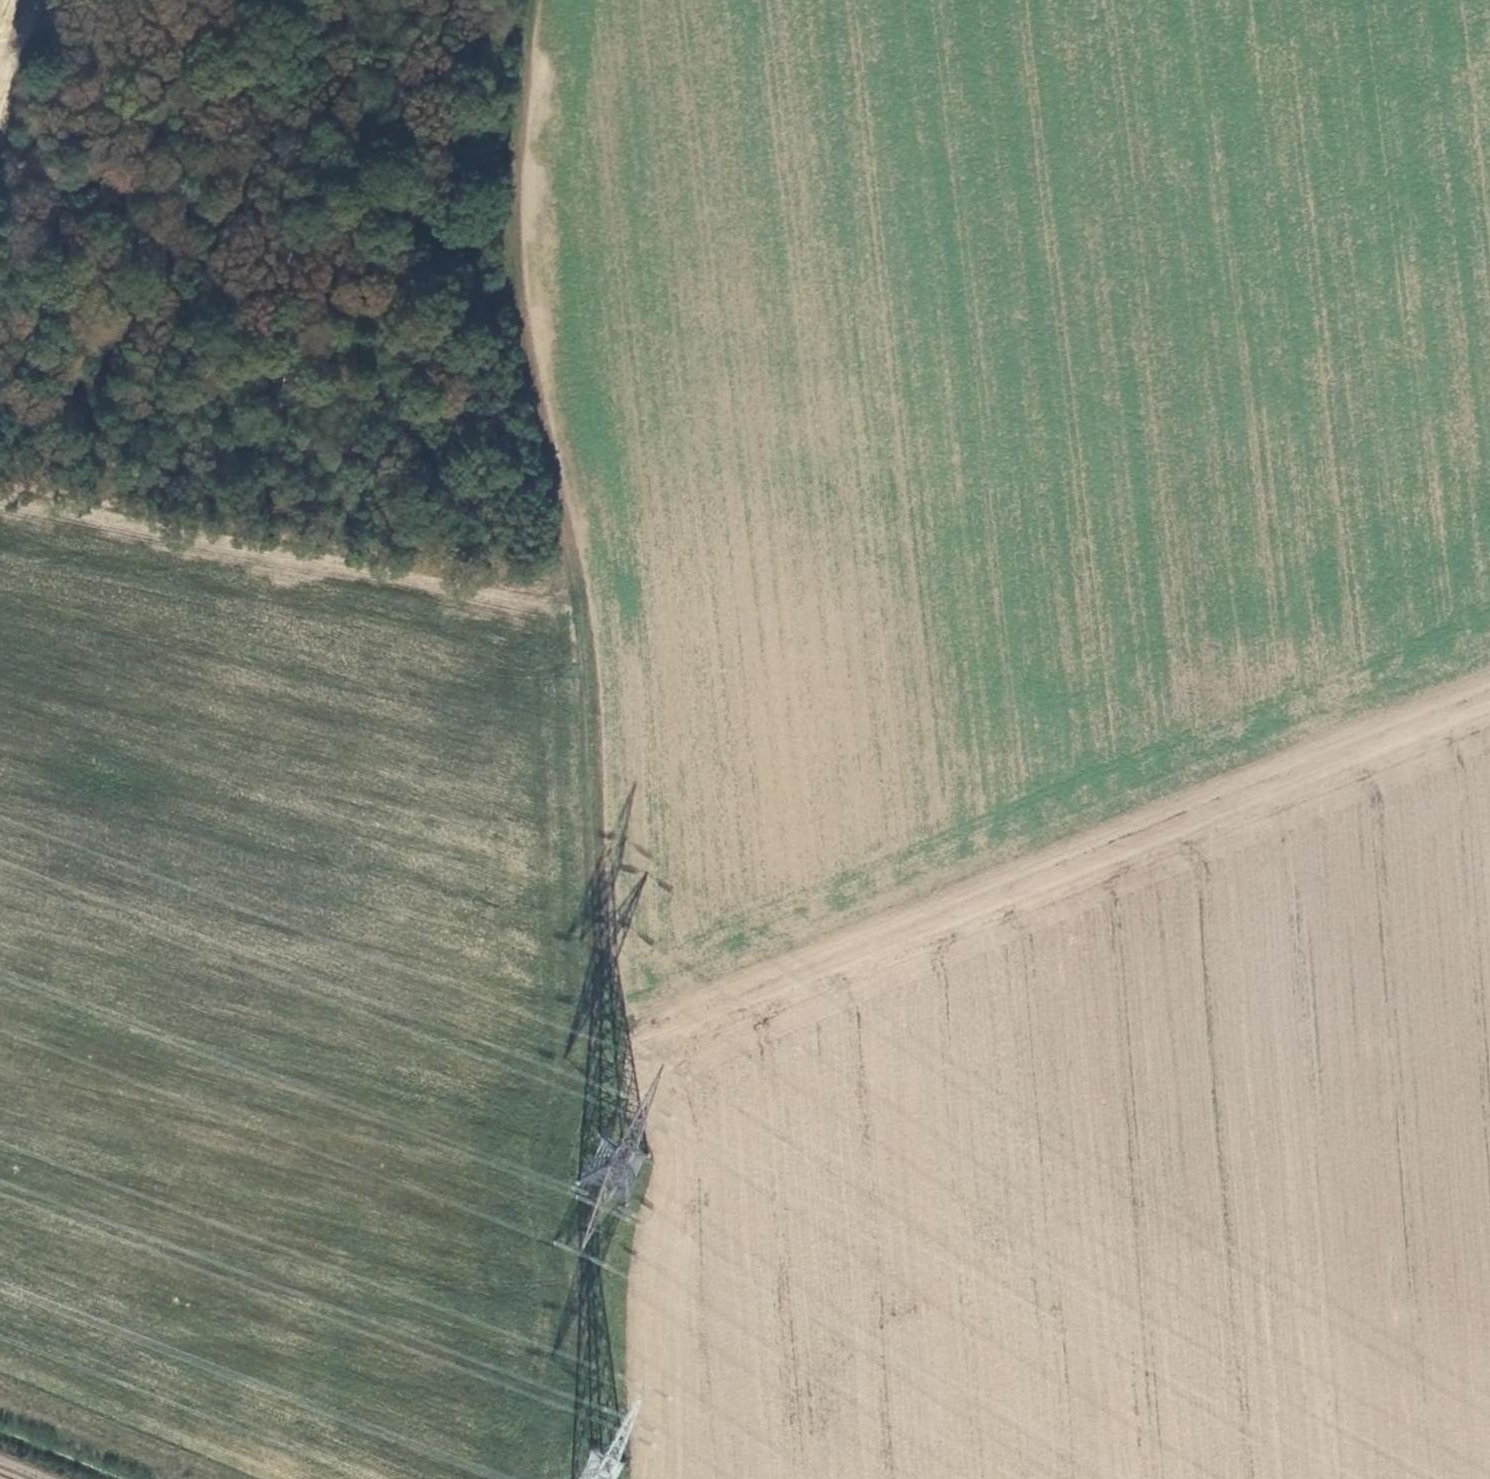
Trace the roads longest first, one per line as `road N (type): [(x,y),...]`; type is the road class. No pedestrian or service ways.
road 1 (track): [(217,1478),(0,1390)]
road 2 (track): [(1349,812),(1489,814)]

